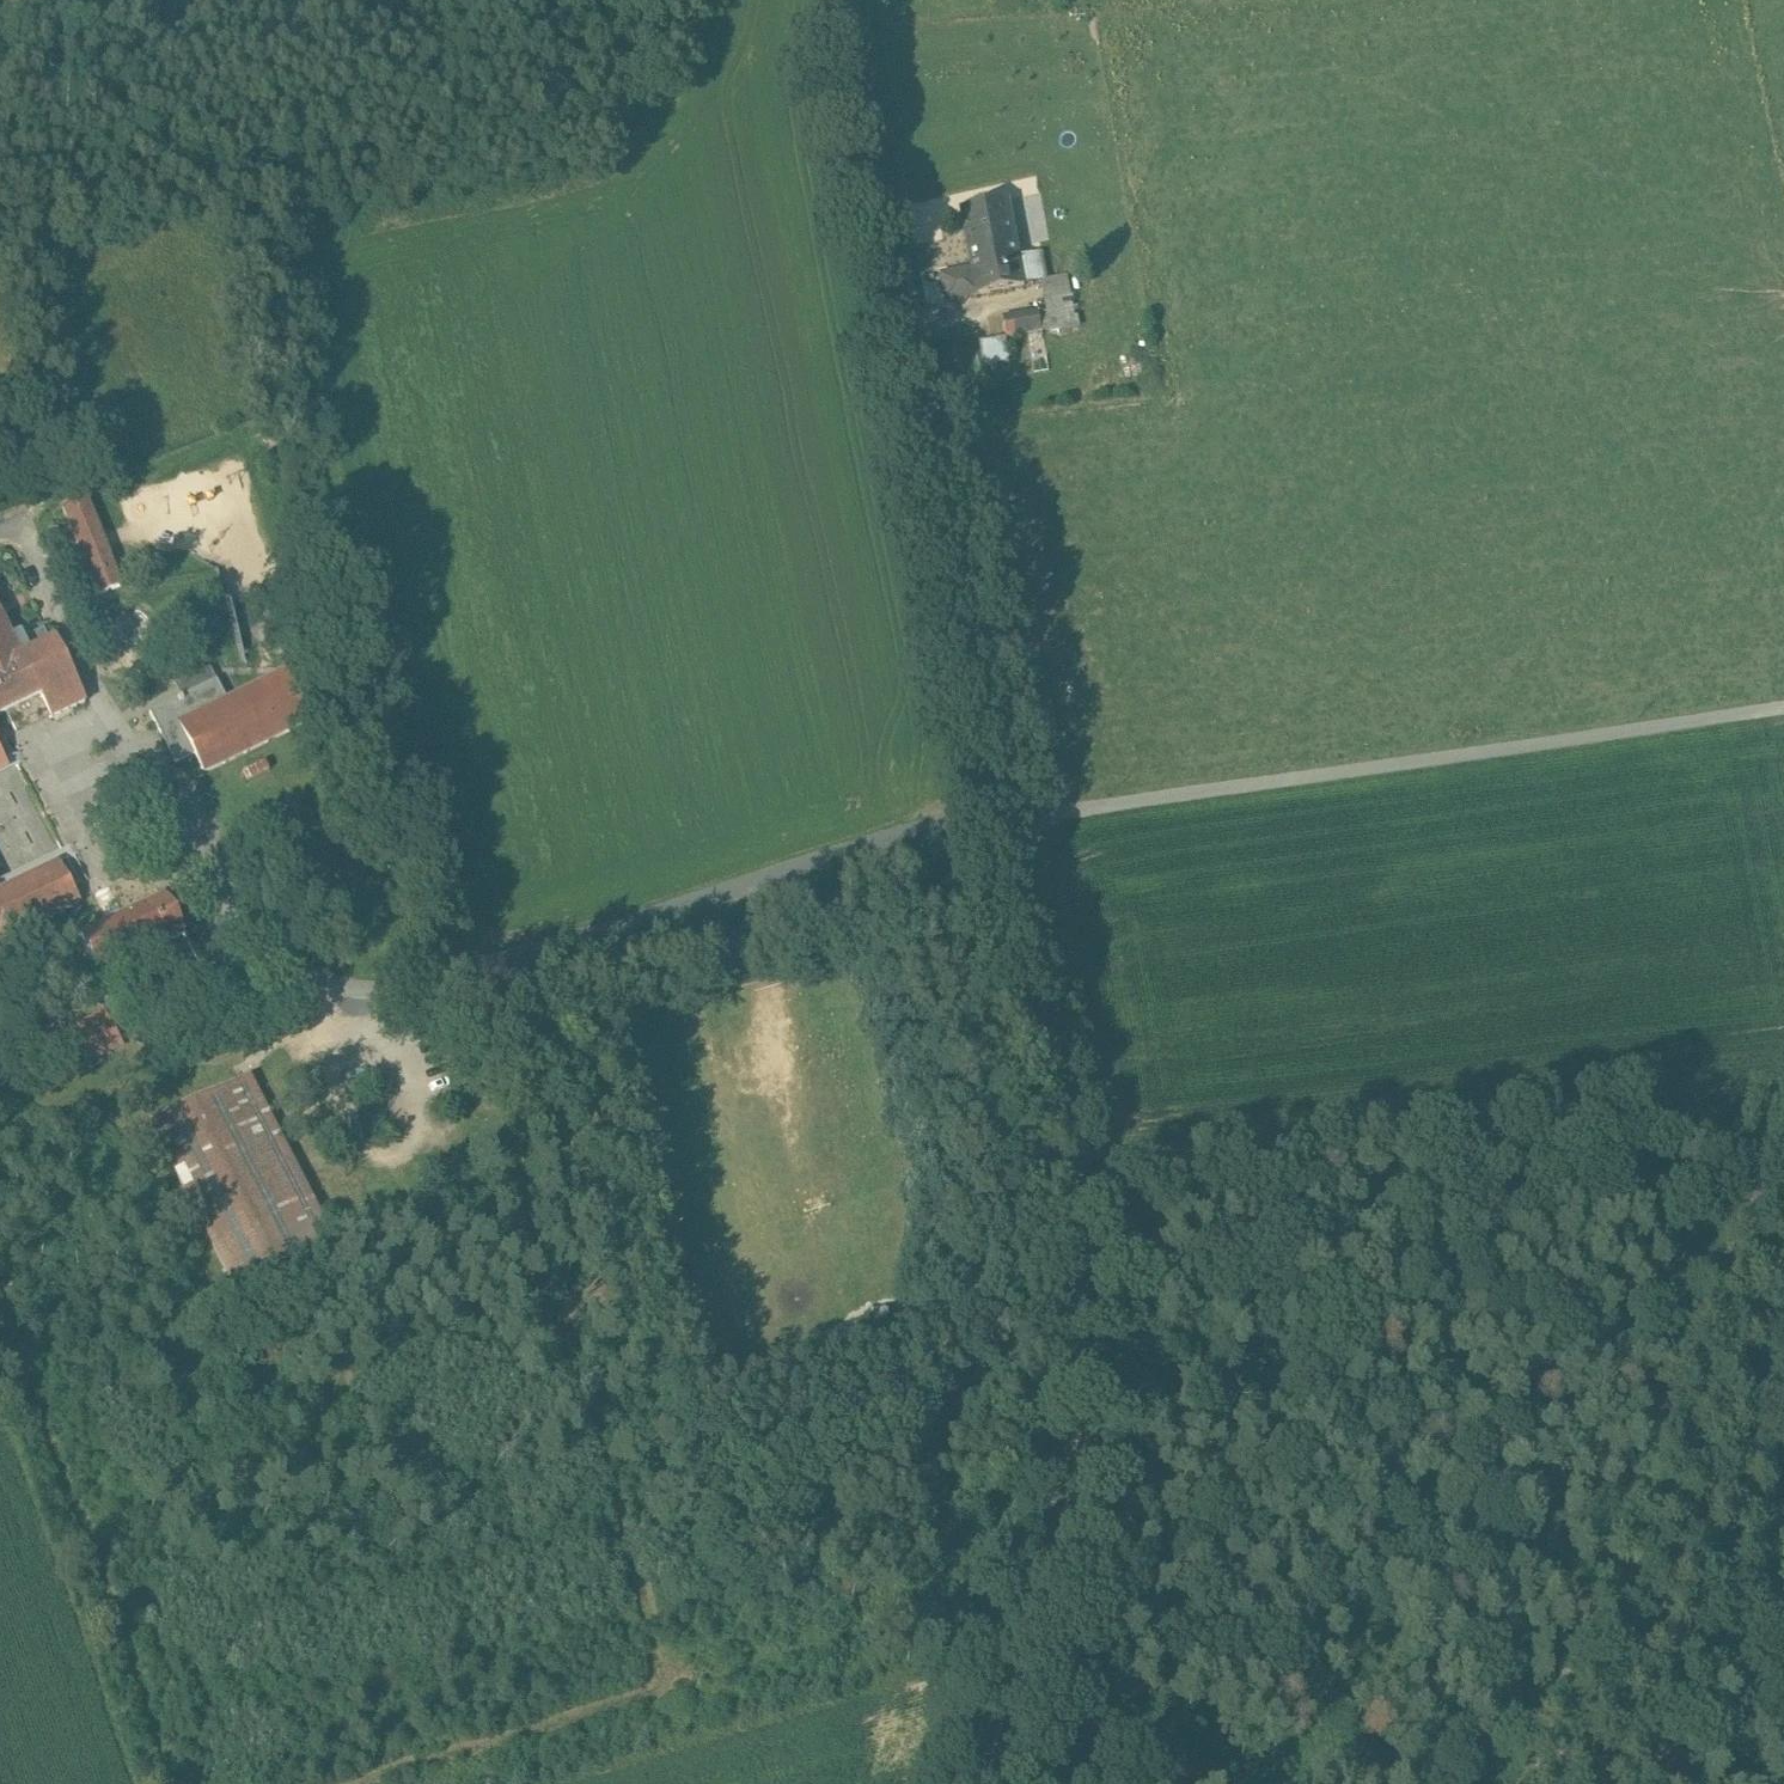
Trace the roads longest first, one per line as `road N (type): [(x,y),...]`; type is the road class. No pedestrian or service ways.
road 1 (unclassified): [(1016,807),(1074,1201),(1060,1470),(1041,1583),(975,1783)]
road 2 (unclassified): [(1016,807),(878,194),(850,0)]
road 3 (track): [(1016,807),(1783,704)]

